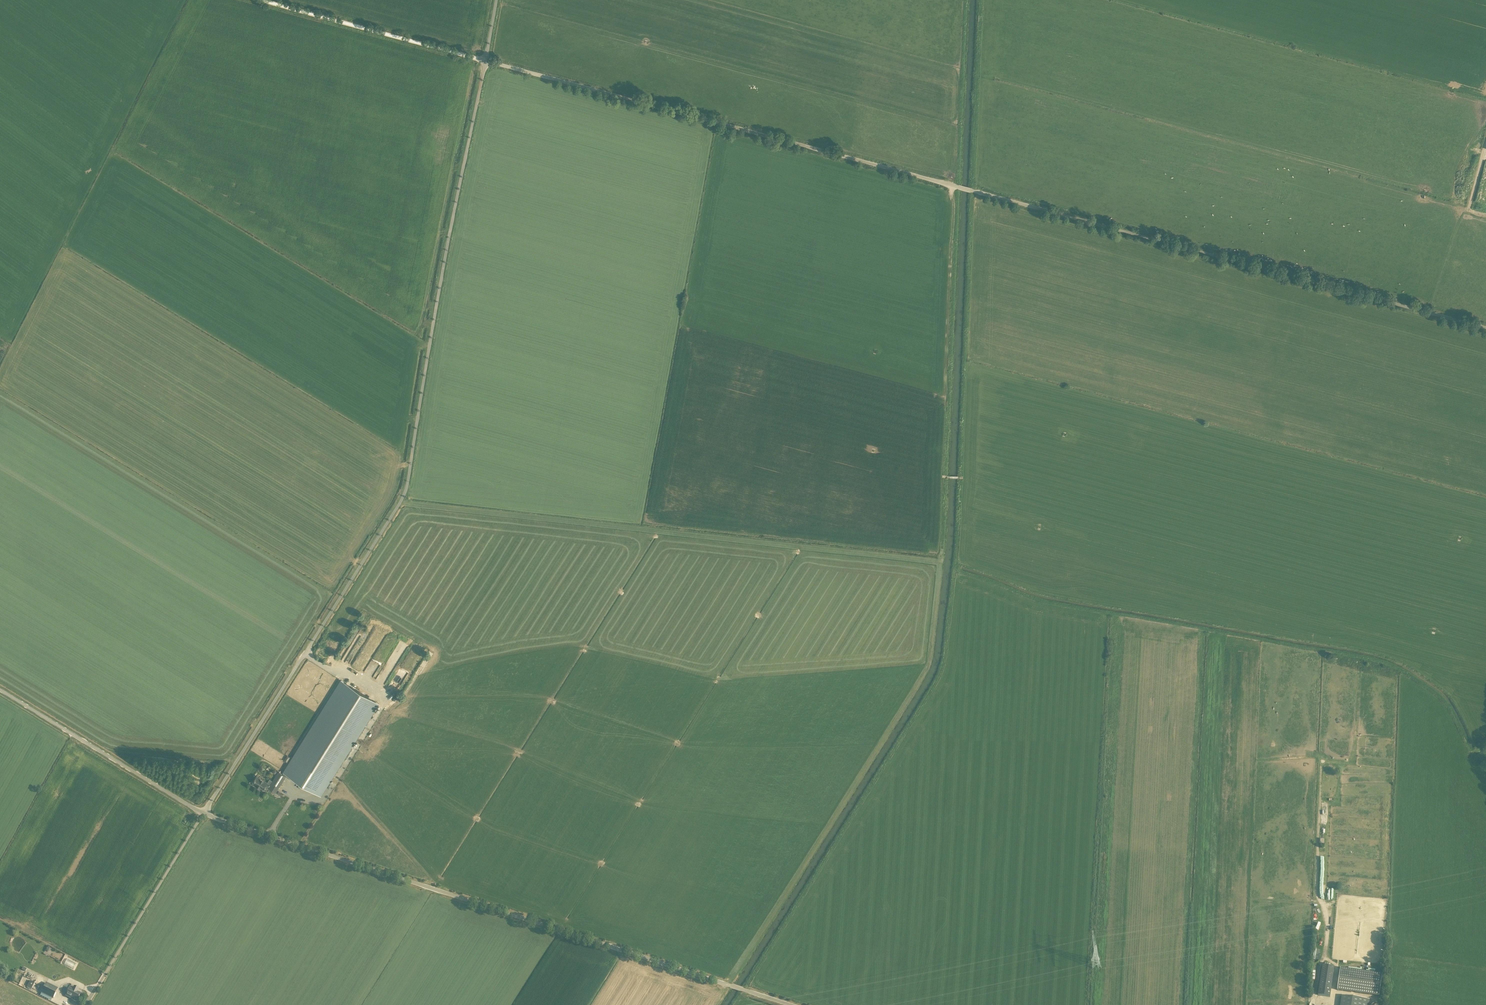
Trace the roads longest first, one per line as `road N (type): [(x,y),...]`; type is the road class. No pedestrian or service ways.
road 1 (unclassified): [(1485,327),(485,60)]
road 2 (unclassified): [(204,812),(403,498),(485,60)]
road 3 (unclassified): [(794,1004),(204,812)]
road 4 (unclassified): [(204,812),(0,688)]
road 5 (unclassified): [(485,60),(262,0)]

